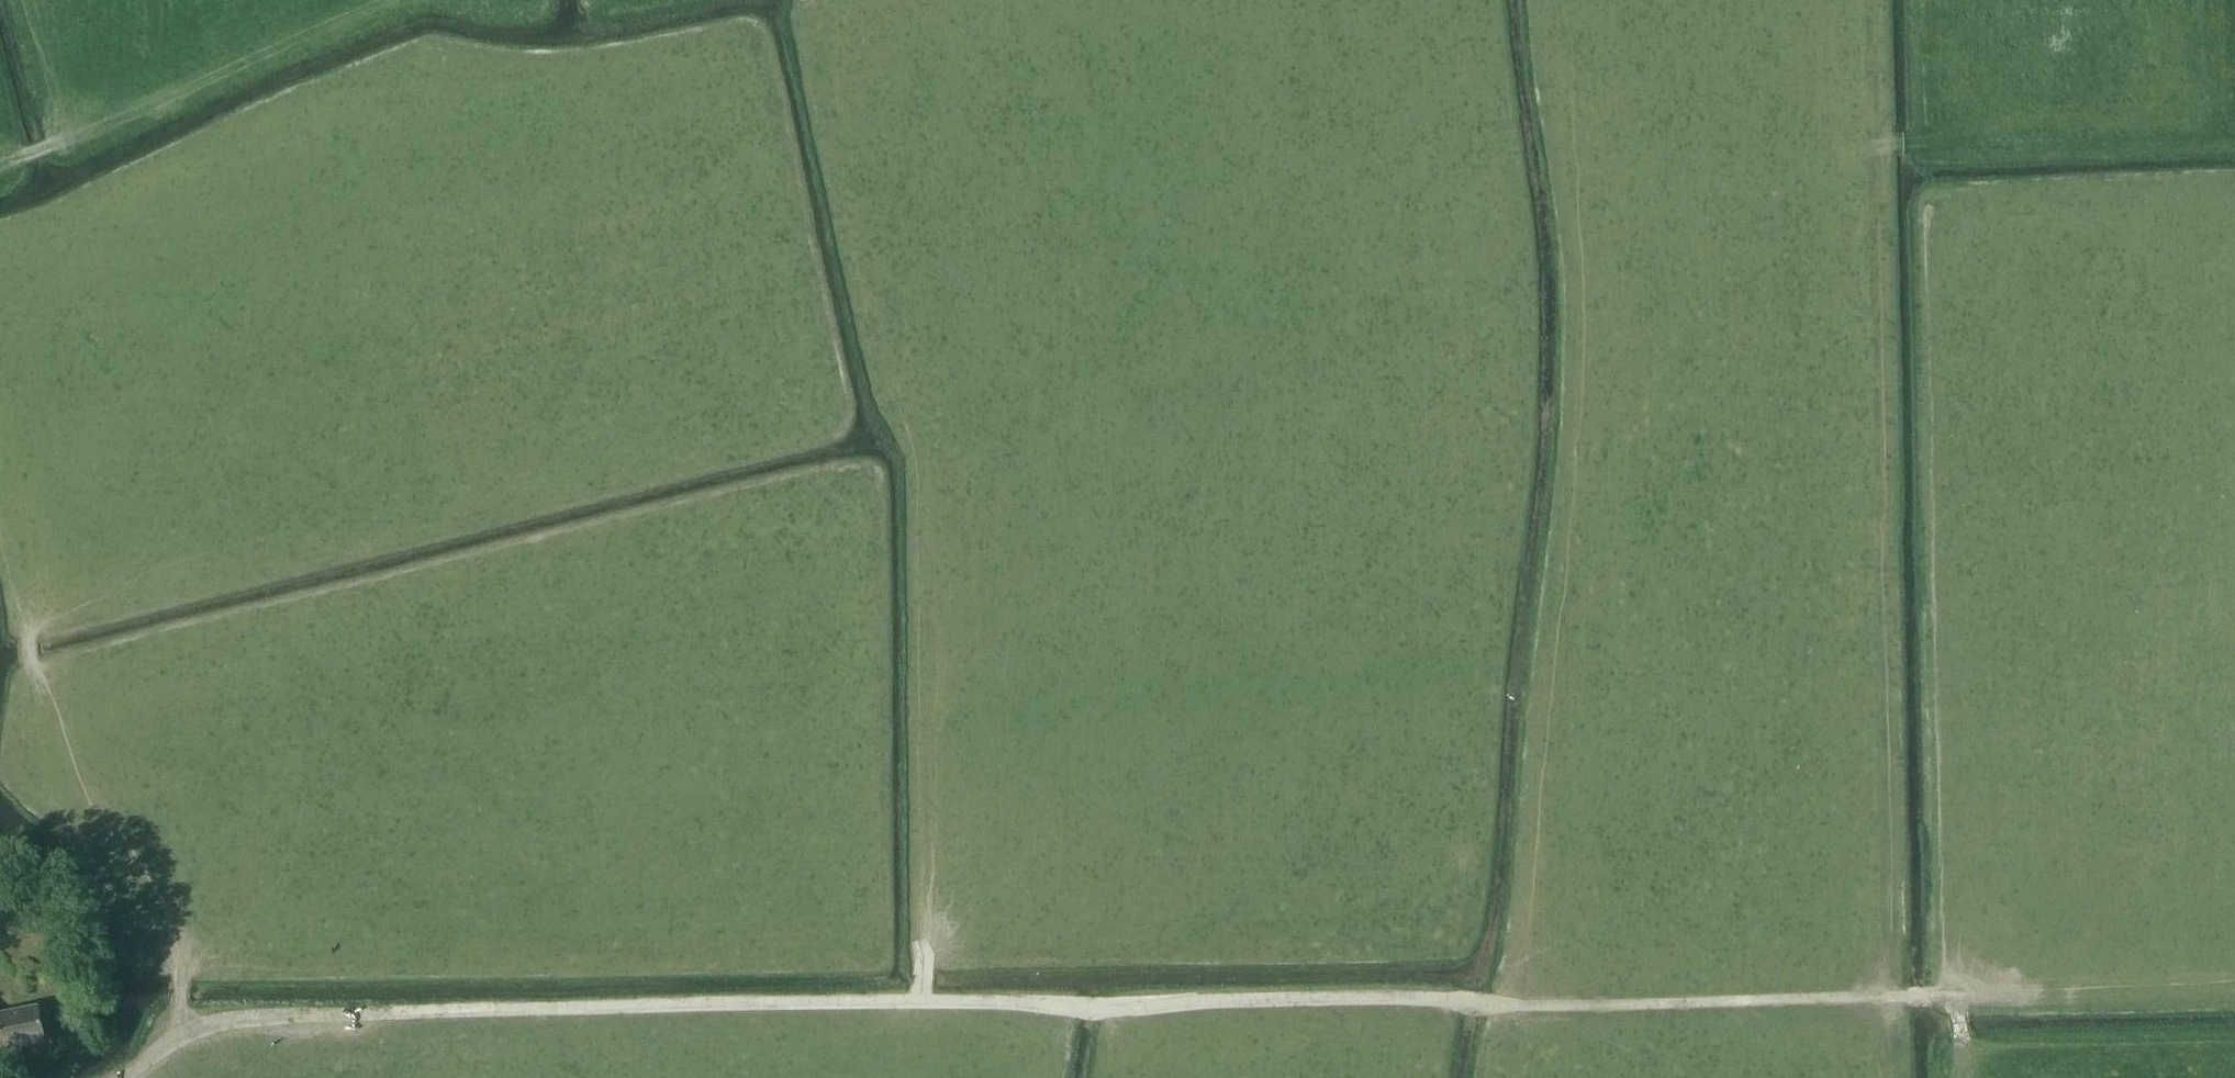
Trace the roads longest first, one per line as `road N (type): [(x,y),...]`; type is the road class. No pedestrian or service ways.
road 1 (track): [(119,1077),(202,1027),(299,1014),(723,1002),(1113,1007),(1377,996),(1505,1005),(1964,995)]

